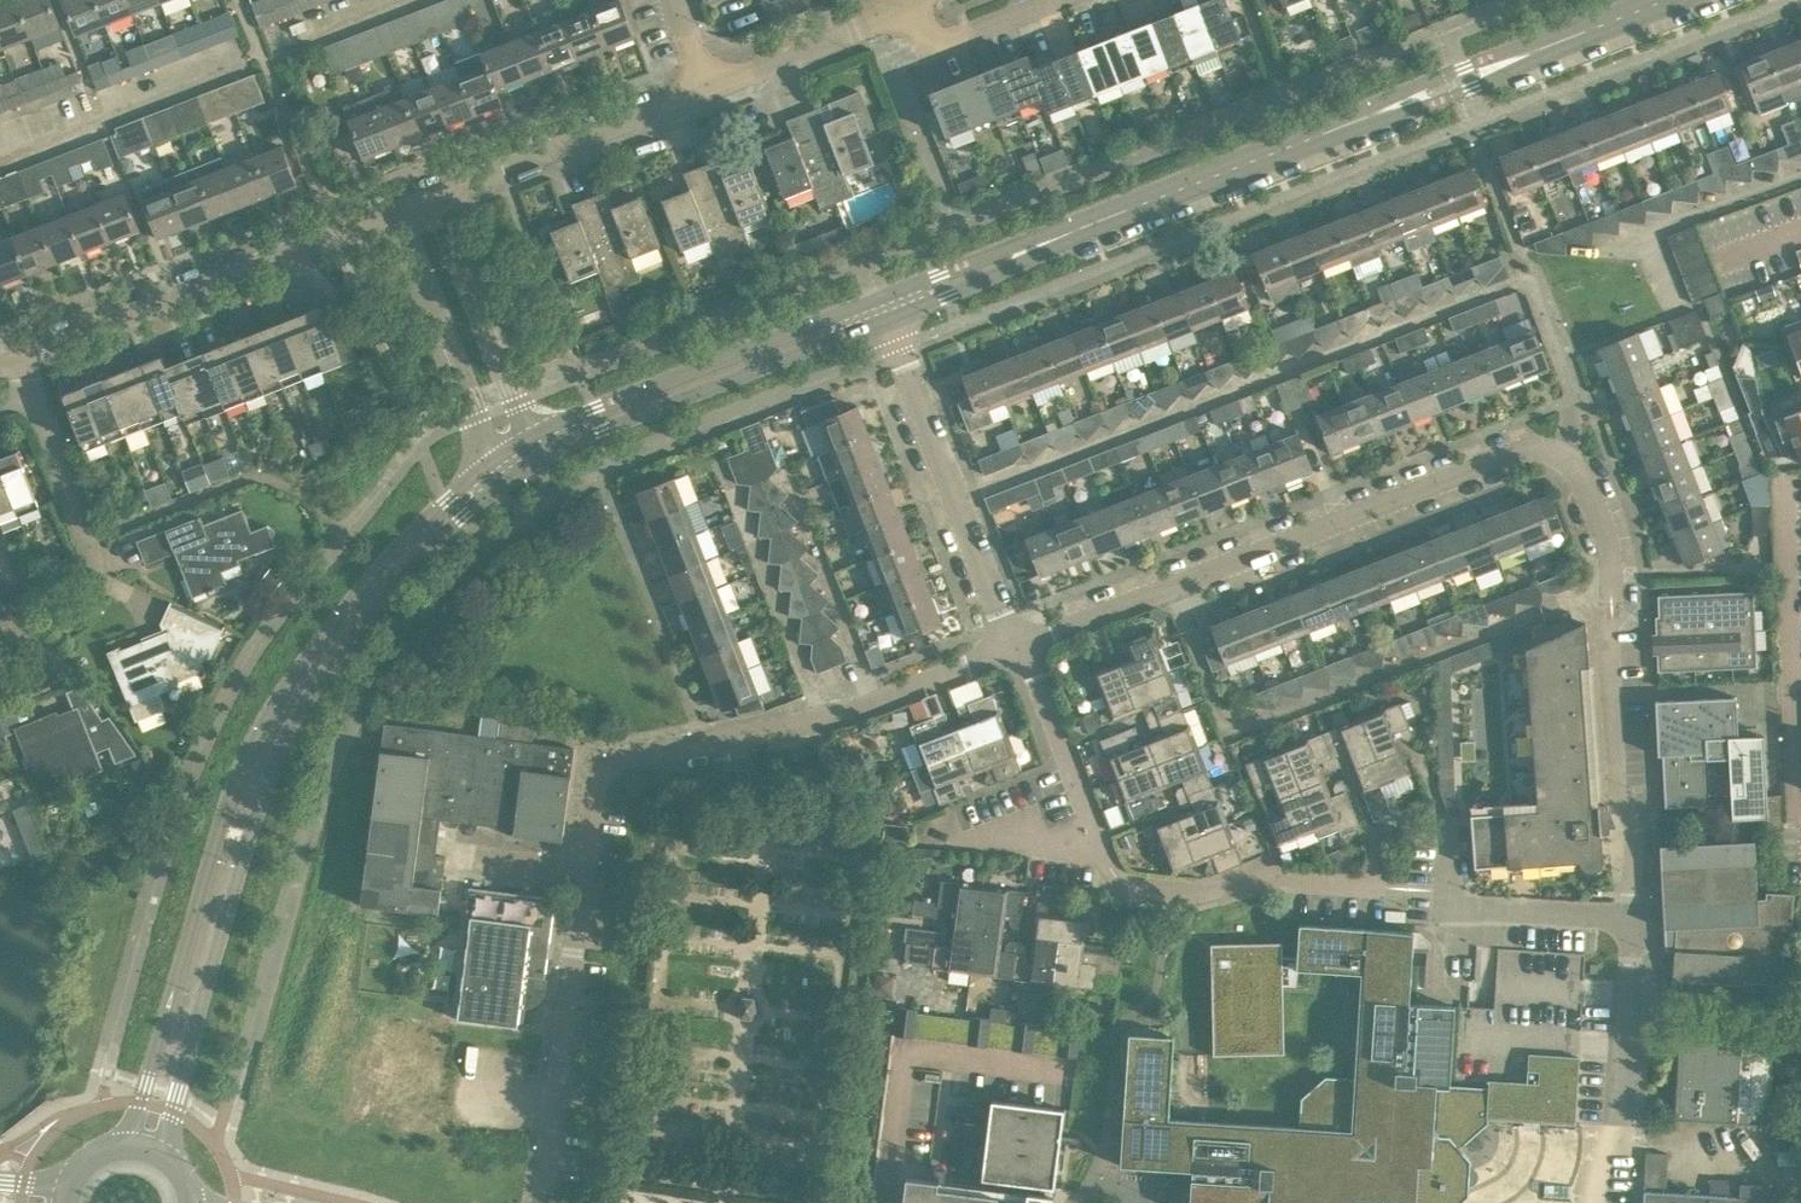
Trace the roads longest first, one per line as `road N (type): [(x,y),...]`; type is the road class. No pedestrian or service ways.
road 1 (residential): [(541,1202),(596,783),(607,771),(870,704),(1020,641)]
road 2 (tertiary): [(512,446),(446,499),(358,593),(290,681),(244,761),(141,1101),(115,1147)]
road 3 (tertiary): [(174,1163),(176,1112),(280,748),(347,642),(440,536),(524,467)]
road 4 (residential): [(1615,589),(1612,547),(1579,472),(1565,458),(1523,450),(1020,641)]
road 5 (residential): [(1598,1202),(1601,1148),(1618,1136),(1637,837),(1616,783),(1608,637)]
road 6 (residential): [(1371,829),(1377,874),(1367,888),(1258,878),(1189,892),(1119,880),(1020,641)]
road 7 (residential): [(410,200),(25,356)]
road 8 (tertiary): [(879,296),(512,446)]
road 9 (tertiary): [(524,467),(888,318)]
road 10 (tertiary): [(1651,6),(1462,67),(1315,137)]
road 11 (tertiary): [(1315,137),(1470,89),(1651,6)]
road 12 (residential): [(1020,641),(996,603),(888,318)]
road 13 (residential): [(1787,485),(1800,808)]
road 14 (residential): [(708,89),(410,200)]
road 15 (residential): [(31,393),(89,536),(96,581),(85,605),(54,625),(0,632)]
road 16 (tertiary): [(1144,204),(879,296)]
road 17 (tertiary): [(888,318),(1144,204)]
road 18 (residential): [(512,446),(410,200)]
road 19 (residential): [(903,0),(883,19),(708,89)]
road 20 (tertiary): [(1315,137),(1144,204)]
road 21 (residential): [(906,0),(925,34),(948,41),(1052,0)]

